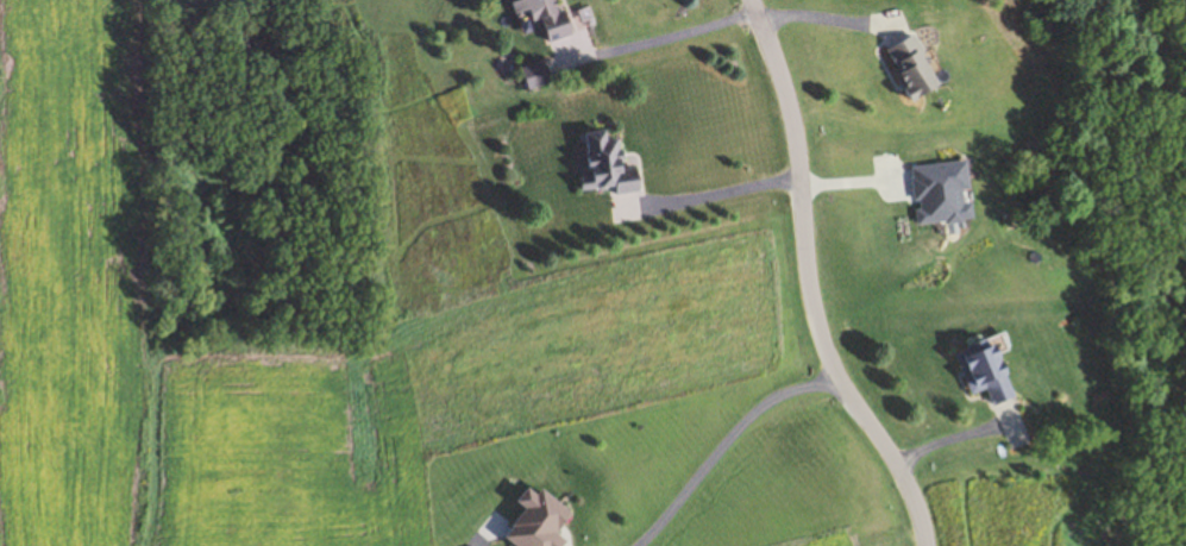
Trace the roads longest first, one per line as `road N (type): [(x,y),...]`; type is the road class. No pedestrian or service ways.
road 1 (residential): [(922,545),(893,465),(830,379),(805,301),(795,133),(748,0)]

